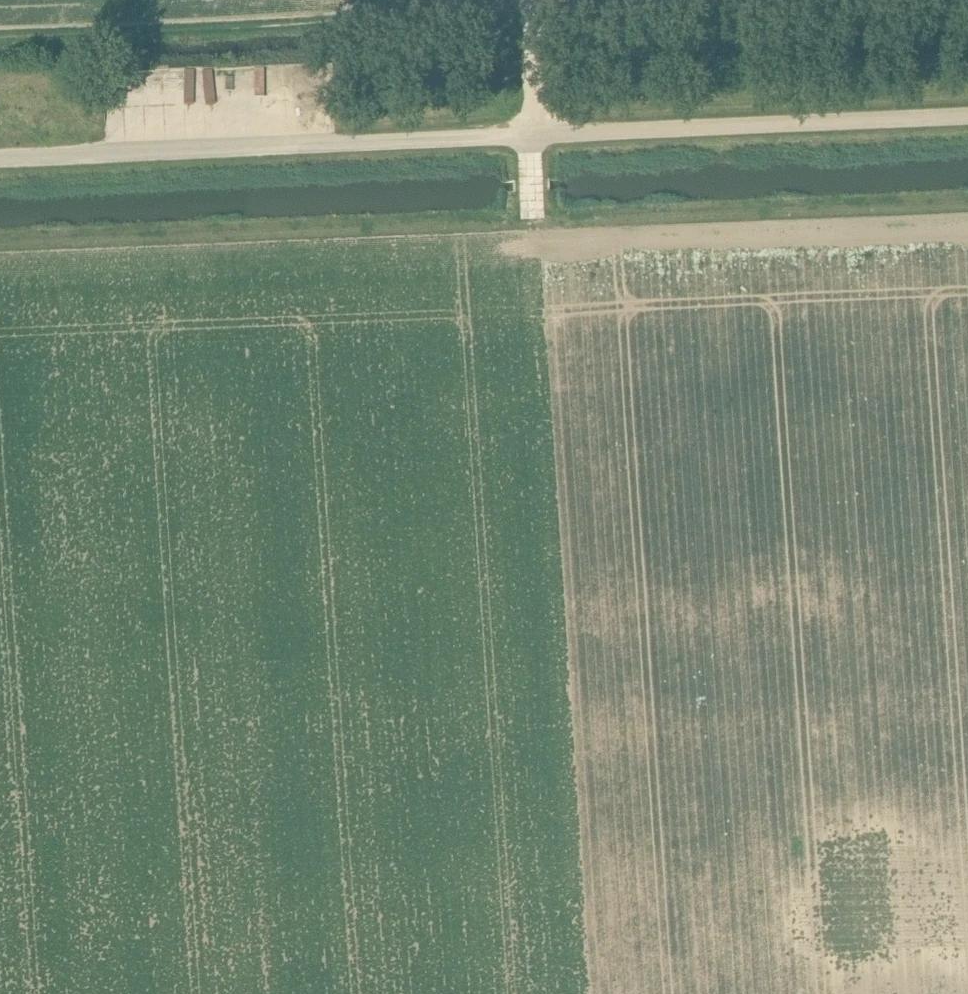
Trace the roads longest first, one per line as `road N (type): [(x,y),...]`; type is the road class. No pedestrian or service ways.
road 1 (unclassified): [(0,157),(967,116)]
road 2 (track): [(342,18),(765,0)]

